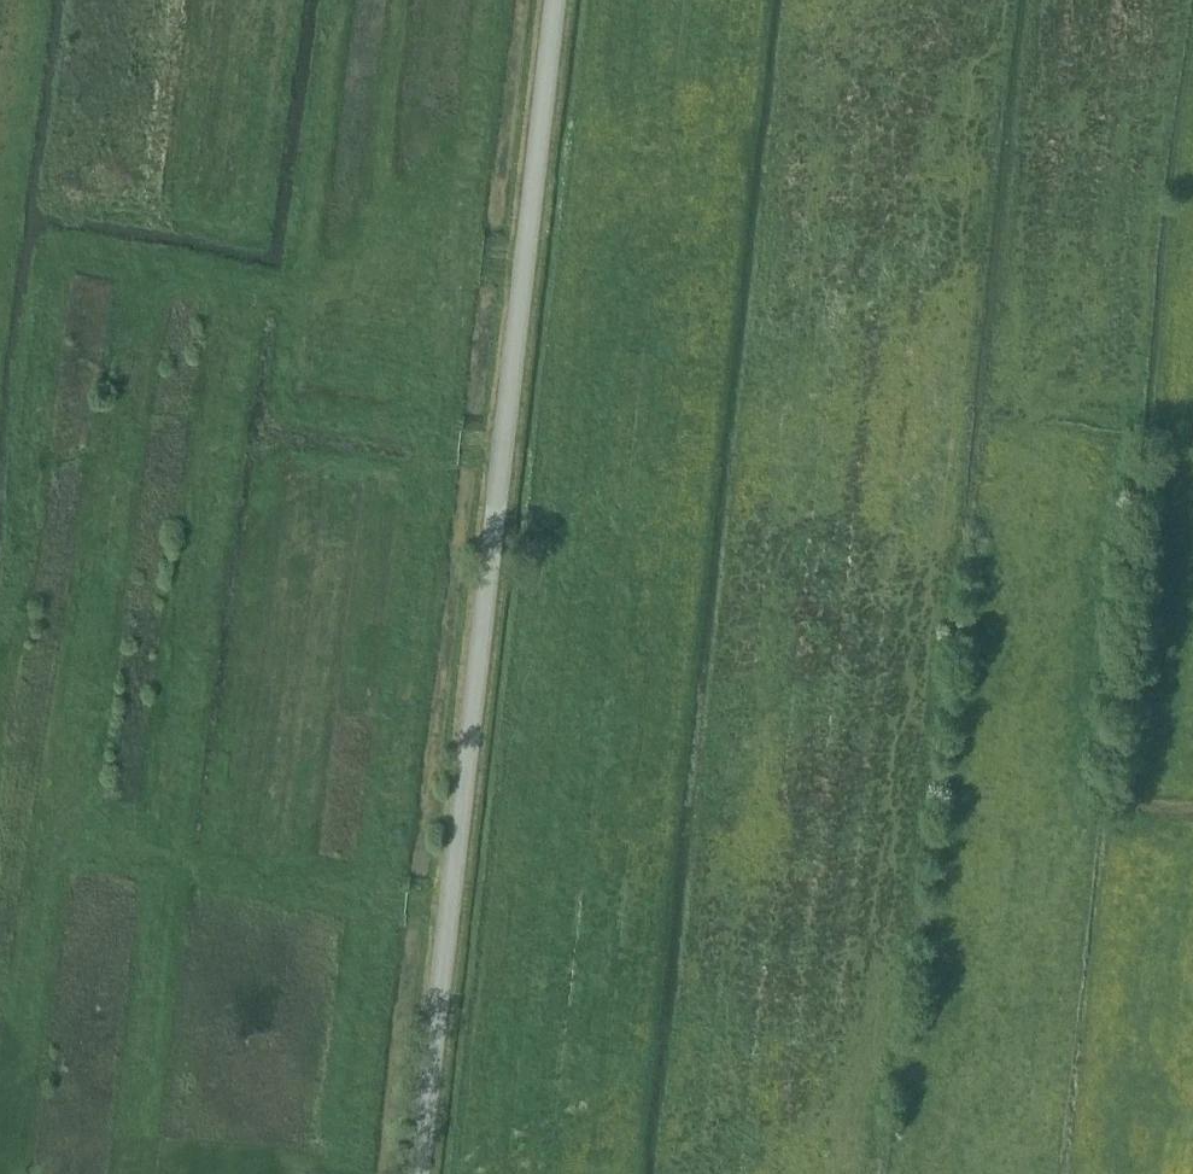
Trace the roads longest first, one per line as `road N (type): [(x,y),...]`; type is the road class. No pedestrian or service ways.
road 1 (unclassified): [(417,1173),(553,0)]

